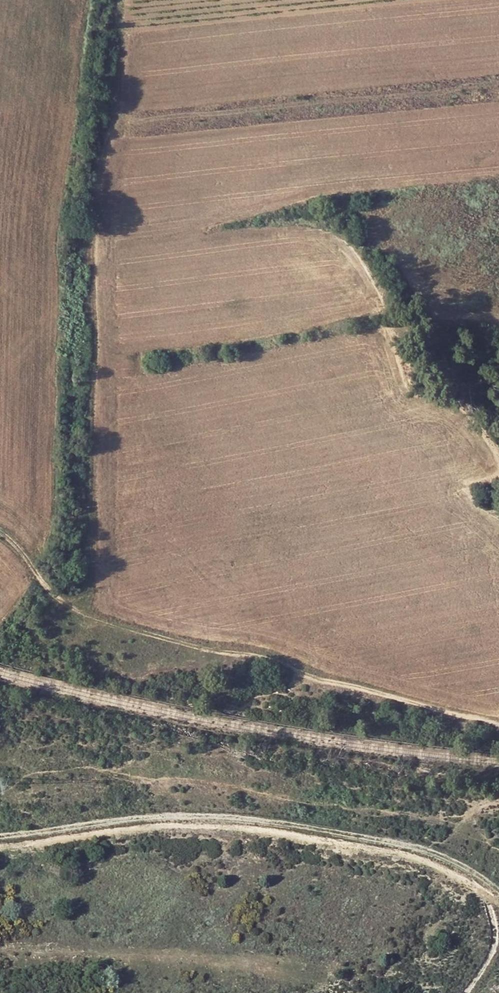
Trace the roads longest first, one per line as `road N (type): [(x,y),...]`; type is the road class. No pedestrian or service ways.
road 1 (track): [(0,532),(66,607),(498,725)]

